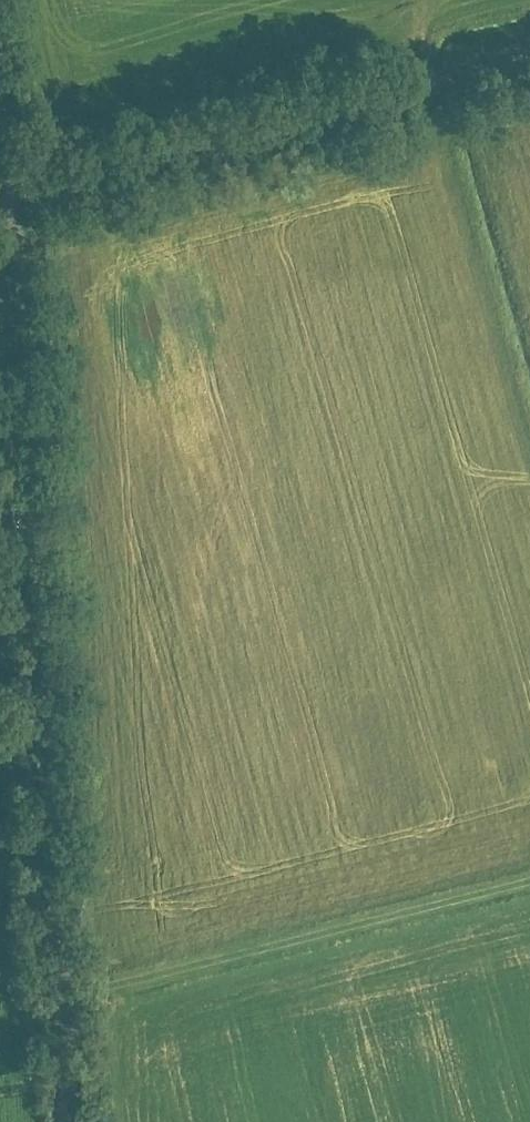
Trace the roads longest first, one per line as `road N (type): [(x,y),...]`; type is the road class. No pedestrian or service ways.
road 1 (unclassified): [(74,1121),(34,369),(12,184)]
road 2 (unclassified): [(12,184),(460,70),(529,36)]
road 3 (track): [(63,983),(529,872)]

